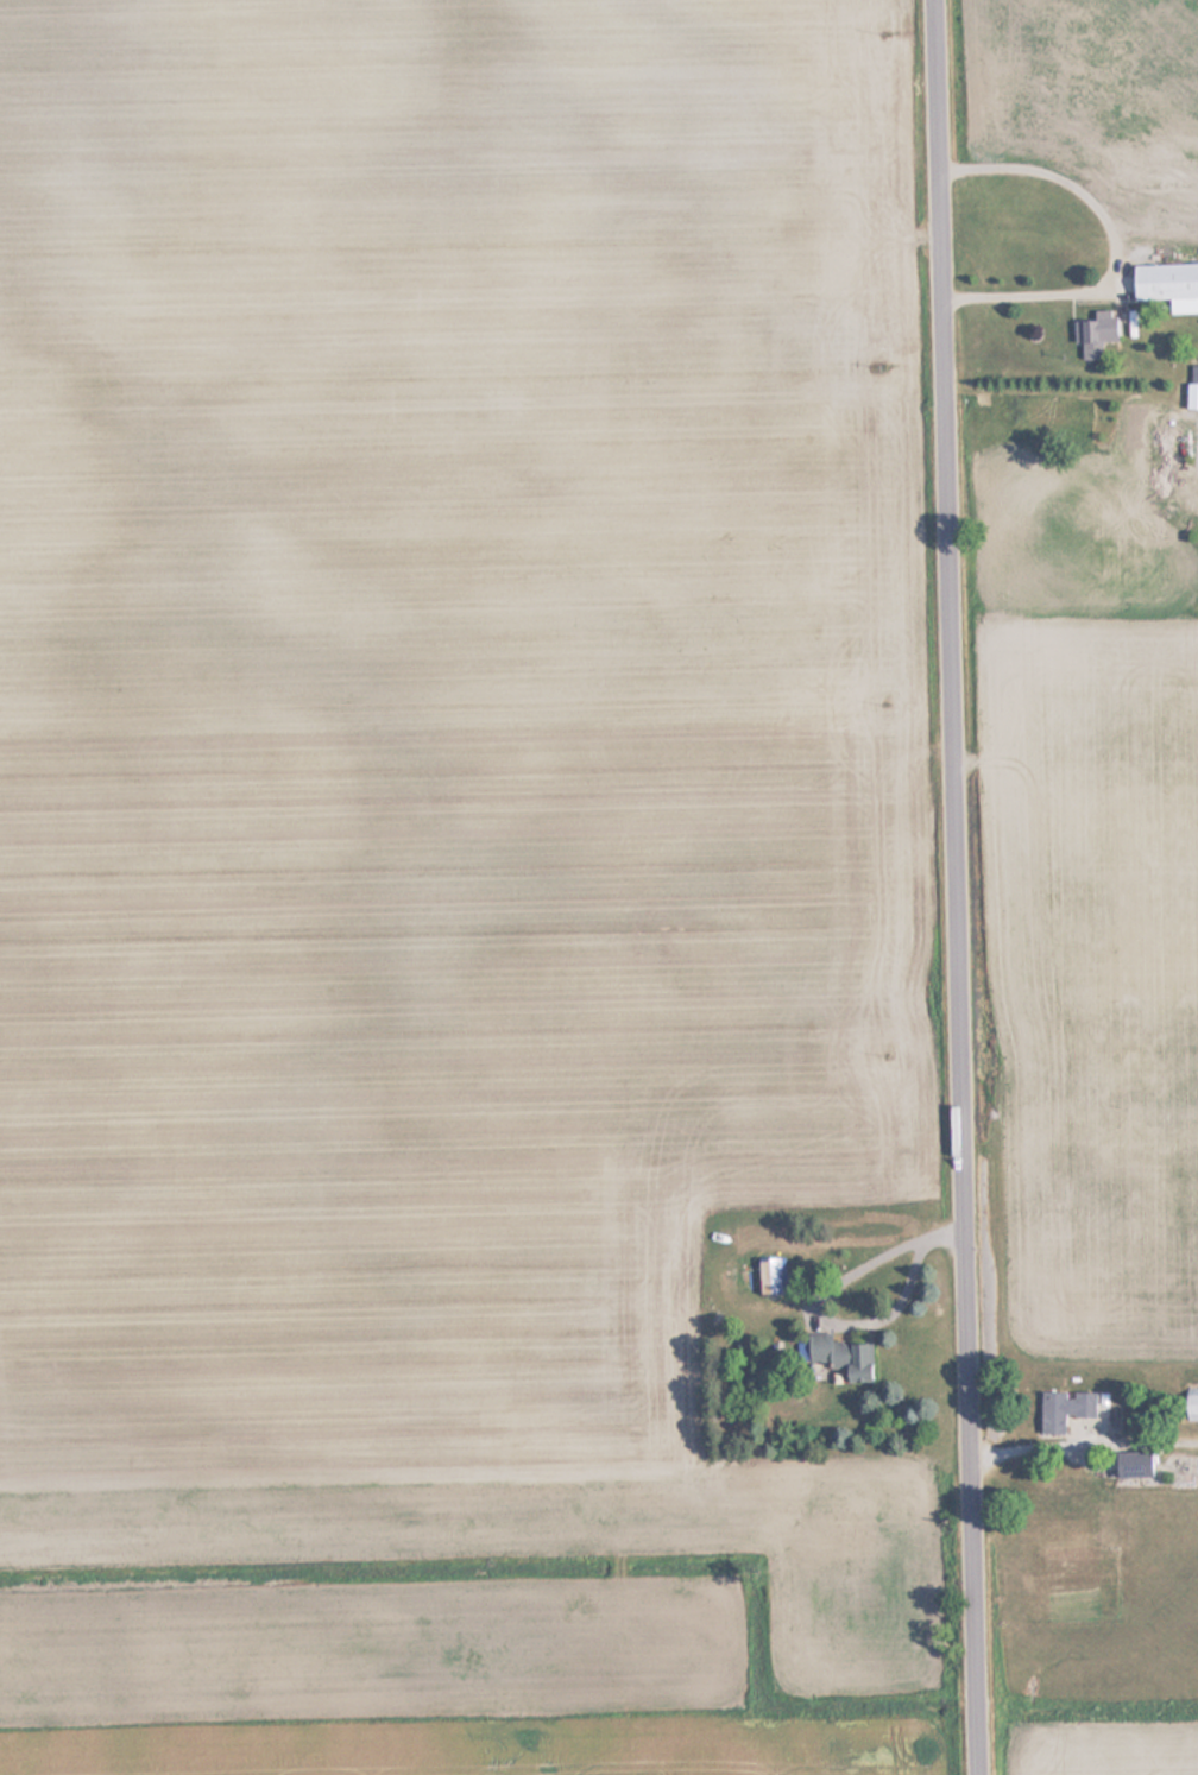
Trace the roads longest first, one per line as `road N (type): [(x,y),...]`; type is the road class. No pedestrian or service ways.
road 1 (residential): [(981,1774),(941,0)]

